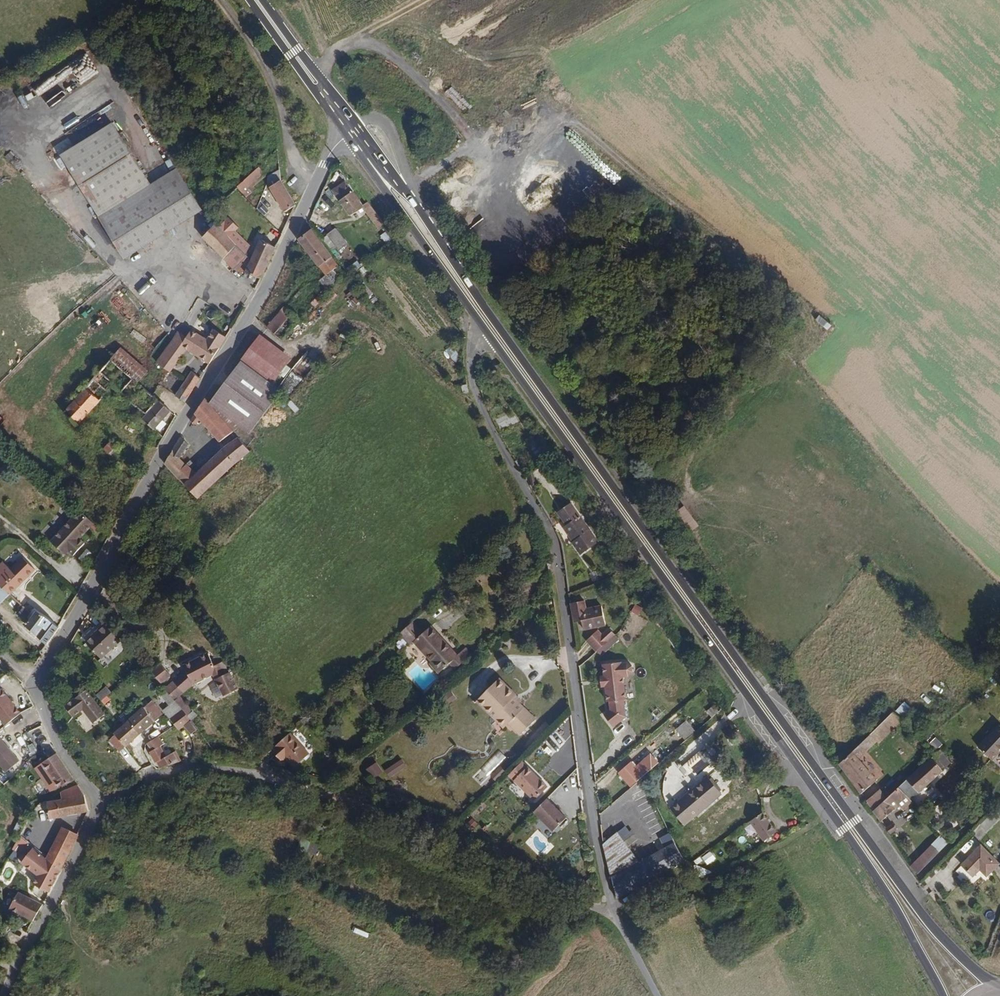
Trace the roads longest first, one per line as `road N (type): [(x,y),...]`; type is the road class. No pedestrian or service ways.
road 1 (primary): [(998,988),(905,891),(357,122)]
road 2 (primary): [(484,324),(868,866),(941,995)]
road 3 (residential): [(100,804),(54,737),(39,674),(150,472),(253,308),(345,132)]
road 4 (residential): [(611,899),(557,548),(475,379),(484,324)]
road 5 (residential): [(100,804),(165,773),(214,768),(271,779),(611,899)]
road 6 (primary): [(345,132),(484,324)]
road 7 (track): [(323,68),(342,48),(382,47),(452,109),(495,169)]
road 8 (residential): [(8,995),(100,804)]
road 9 (primary): [(256,0),(345,132)]
road 10 (primary): [(357,122),(257,0)]

